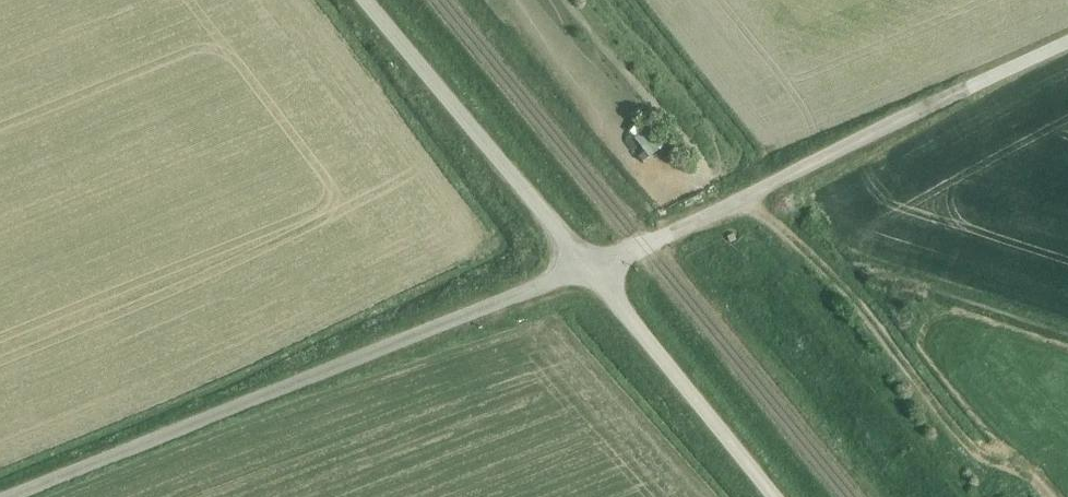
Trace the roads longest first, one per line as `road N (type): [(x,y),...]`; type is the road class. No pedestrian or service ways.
road 1 (unclassified): [(17,496),(586,270)]
road 2 (unclassified): [(586,270),(1067,45)]
road 3 (unclassified): [(586,270),(361,0)]
road 4 (unclassified): [(773,496),(605,283),(586,270)]

